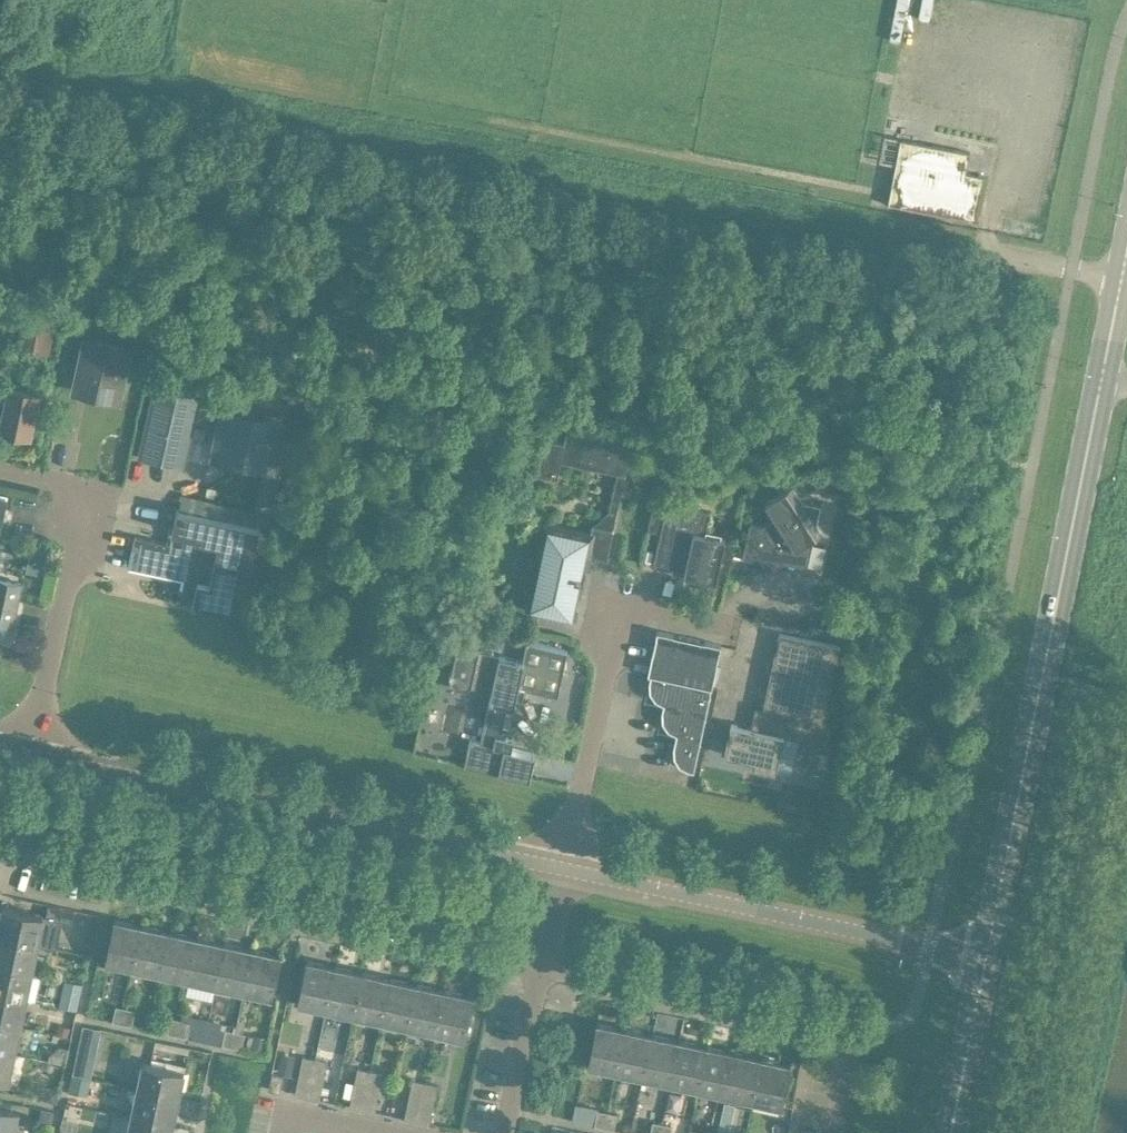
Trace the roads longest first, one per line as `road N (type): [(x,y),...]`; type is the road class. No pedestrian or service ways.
road 1 (unclassified): [(1125,283),(85,81)]
road 2 (tertiary): [(984,960),(1125,283)]
road 3 (residential): [(541,965),(0,851)]
road 4 (residential): [(560,877),(33,764)]
road 5 (residential): [(984,960),(560,877)]
road 6 (residential): [(832,1132),(848,1030),(541,965)]
road 7 (residential): [(560,877),(616,606),(714,625)]
road 8 (residential): [(33,764),(86,496)]
road 9 (tertiary): [(948,1132),(984,960)]
road 10 (residential): [(504,1132),(541,965)]

